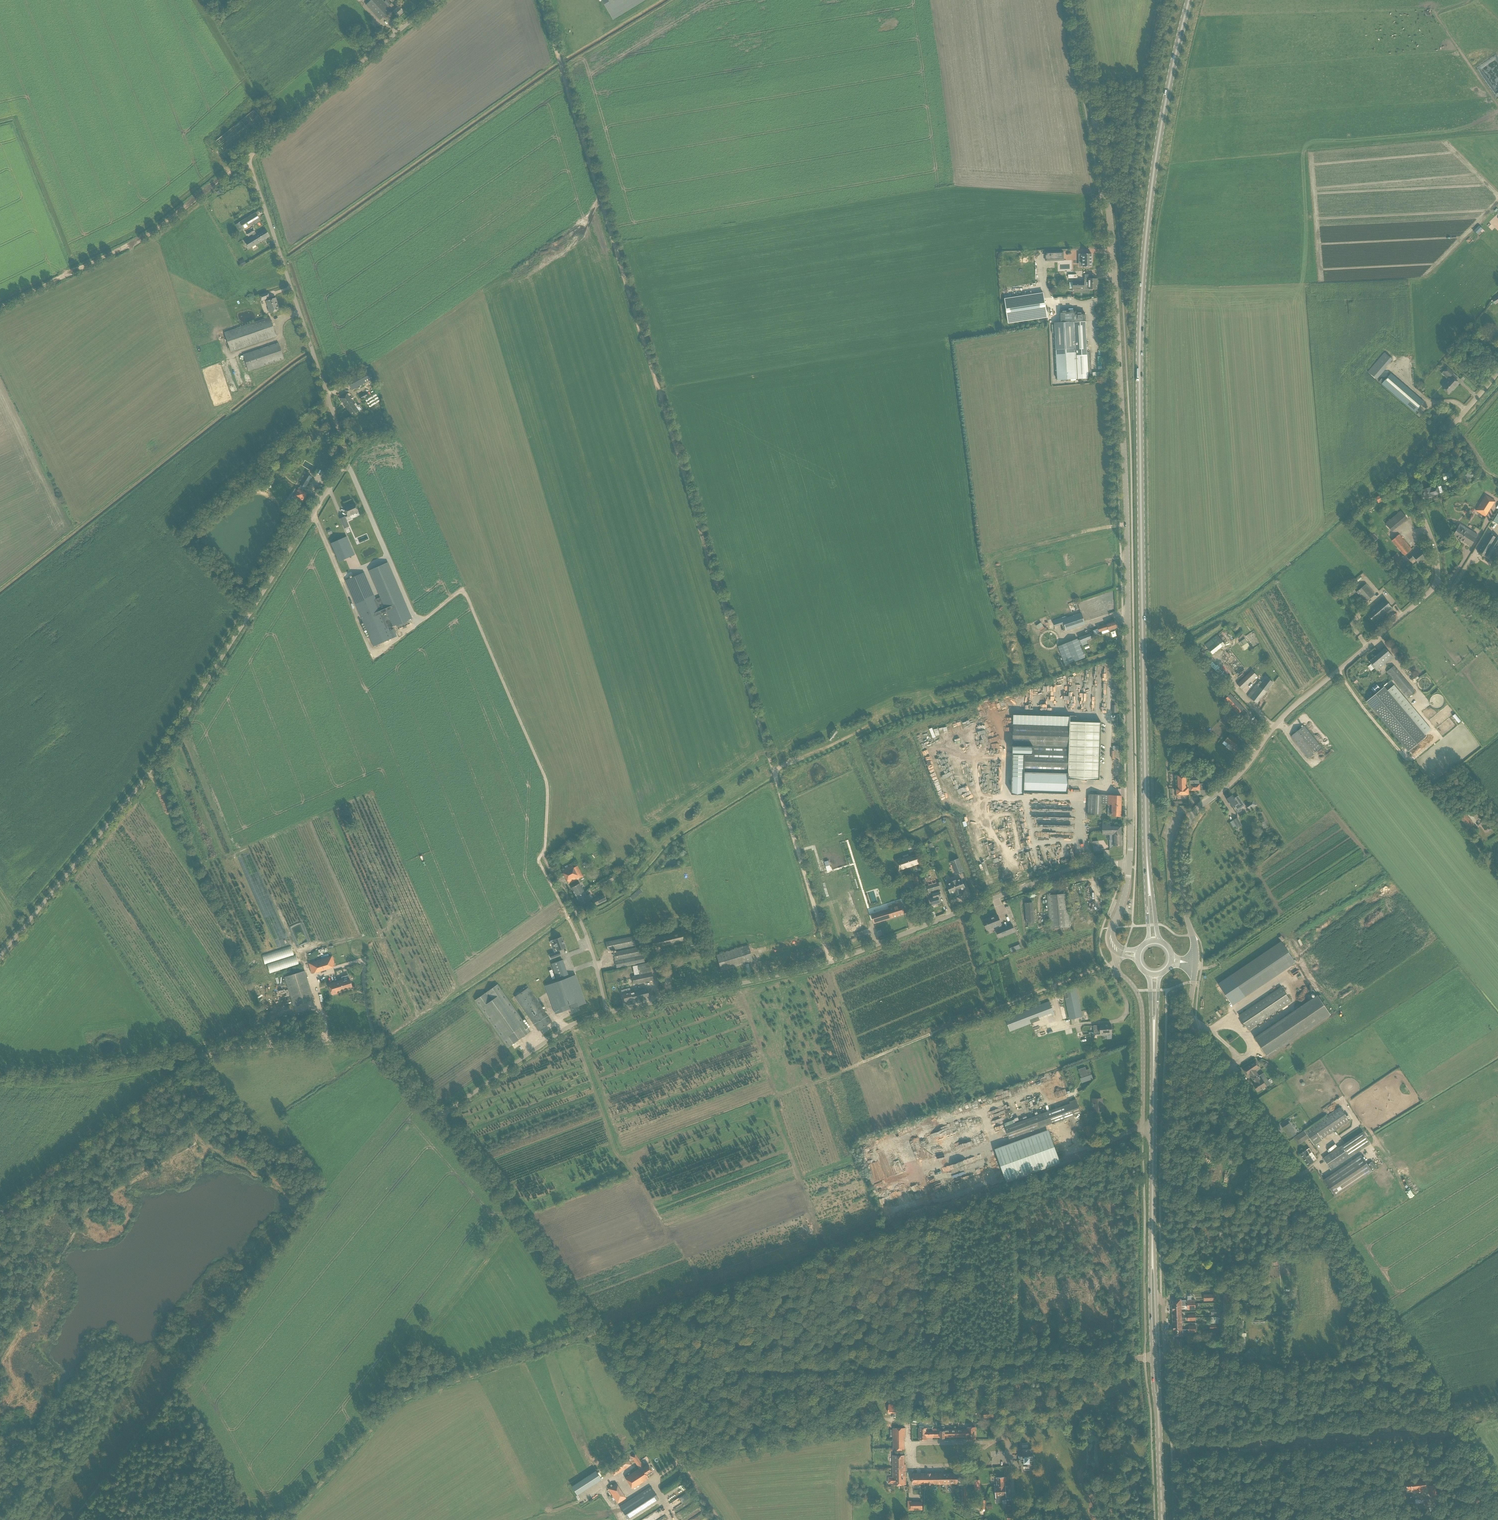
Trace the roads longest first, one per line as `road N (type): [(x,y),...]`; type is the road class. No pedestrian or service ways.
road 1 (unclassified): [(0,955),(152,769),(345,466),(346,439),(249,162),(435,0)]
road 2 (track): [(541,0),(832,962)]
road 3 (primary): [(1149,886),(1142,307),(1153,166),(1186,0)]
road 4 (tertiary): [(1129,866),(1115,289),(1074,0)]
road 5 (unclassified): [(440,1117),(585,1019),(832,962),(1053,875),(1129,866)]
road 6 (unclassified): [(1450,1419),(1196,1031),(1192,962)]
road 7 (unclassified): [(0,1215),(225,1049),(374,1044),(440,1117)]
road 8 (unclassified): [(1192,962),(1180,864),(1192,816),(1251,761),(1281,719),(1437,587)]
road 9 (track): [(254,1519),(291,1513),(399,1402),(595,1332)]
road 10 (unclassified): [(688,1375),(601,1342),(513,1207),(440,1117)]
road 11 (unclassified): [(688,1375),(1023,1363)]
road 12 (track): [(0,308),(148,236),(252,152)]
road 13 (unclassified): [(1450,1419),(1166,1359)]
road 14 (track): [(699,1277),(616,1154),(571,1025)]
road 15 (unclassified): [(1437,587),(1411,476),(1497,371)]
road 16 (primary): [(1153,1259),(1154,1029)]
road 17 (track): [(601,1342),(719,1519)]
road 18 (unclassified): [(1118,954),(1116,965),(1141,1007),(1144,1135)]

